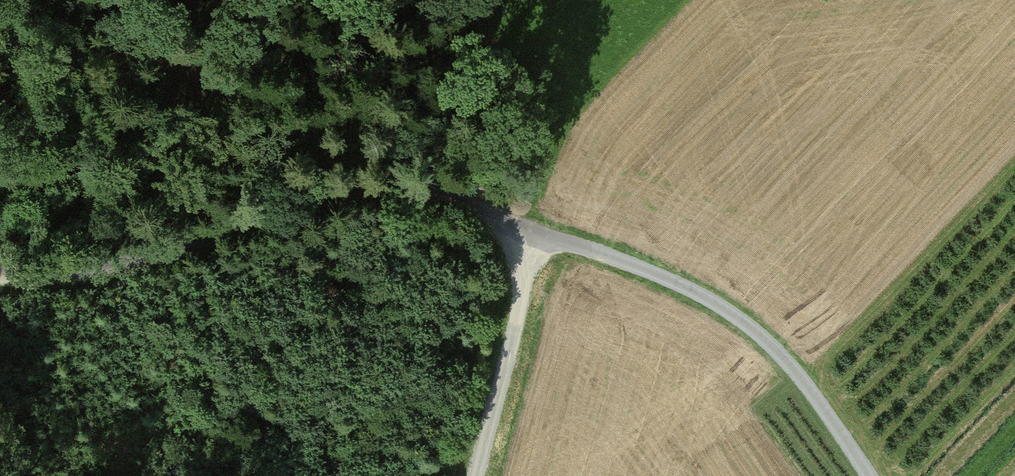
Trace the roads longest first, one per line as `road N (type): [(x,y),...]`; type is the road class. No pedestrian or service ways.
road 1 (track): [(0,269),(62,275),(125,264),(328,195),(373,184),(419,187),(648,270),(744,320),(787,361),(867,475)]
road 2 (track): [(532,230),(520,317),(477,475)]

